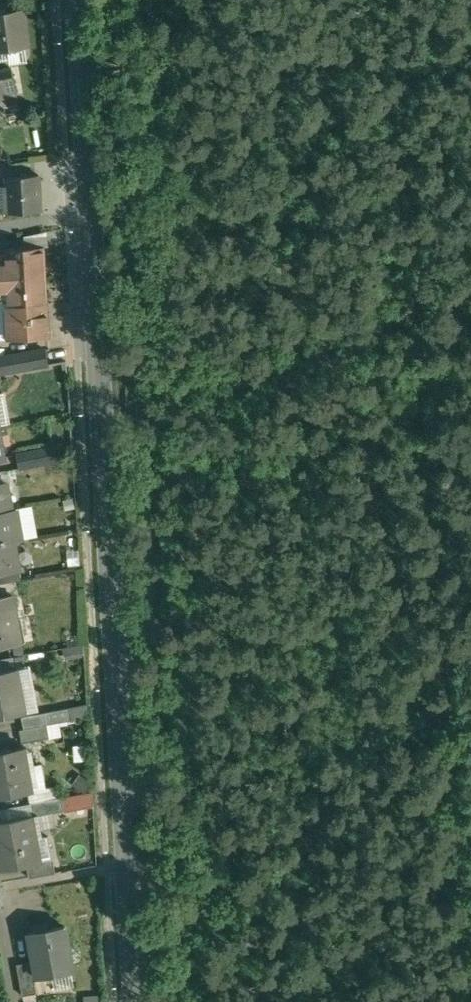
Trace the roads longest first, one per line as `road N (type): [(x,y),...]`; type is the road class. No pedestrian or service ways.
road 1 (tertiary): [(74,0),(136,1001)]

